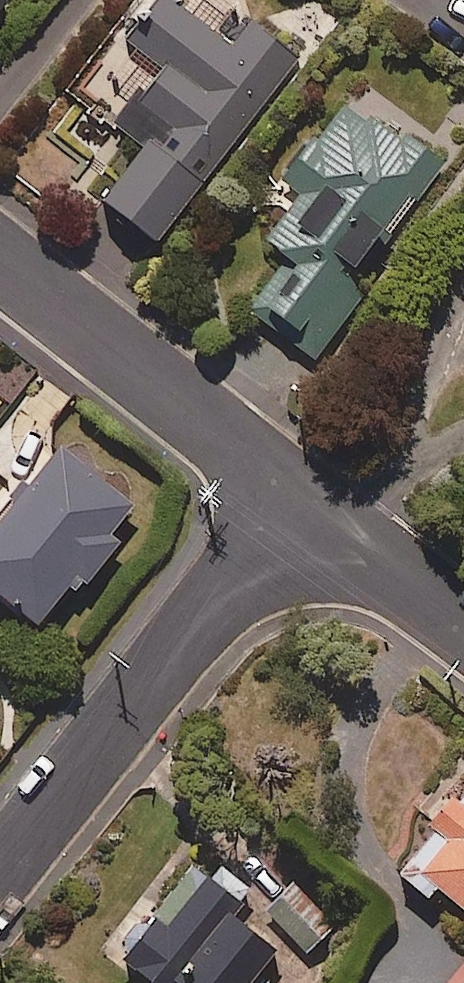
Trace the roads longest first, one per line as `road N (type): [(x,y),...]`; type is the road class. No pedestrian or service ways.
road 1 (residential): [(298,497),(0,872)]
road 2 (residential): [(0,255),(298,497)]
road 3 (residential): [(298,497),(463,624)]

